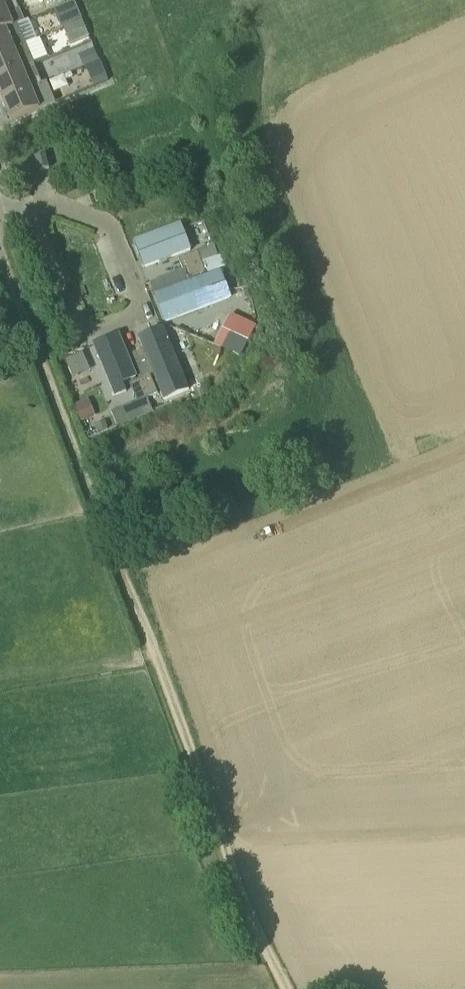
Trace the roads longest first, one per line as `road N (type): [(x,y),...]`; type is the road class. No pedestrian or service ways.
road 1 (track): [(0,253),(216,815),(243,912),(288,988)]
road 2 (residential): [(33,208),(75,318),(98,332),(134,316),(136,292),(105,225),(44,205)]

